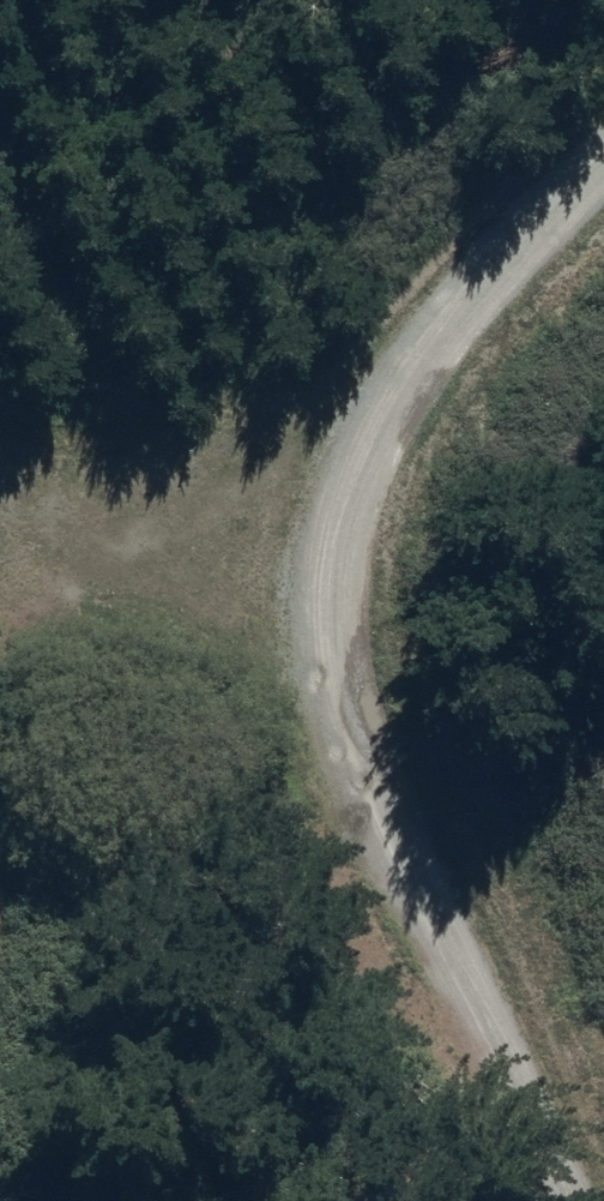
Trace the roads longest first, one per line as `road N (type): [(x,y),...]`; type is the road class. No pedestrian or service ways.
road 1 (track): [(225,544),(524,1200)]
road 2 (track): [(225,544),(603,182)]
road 3 (track): [(0,497),(49,530),(225,544)]

